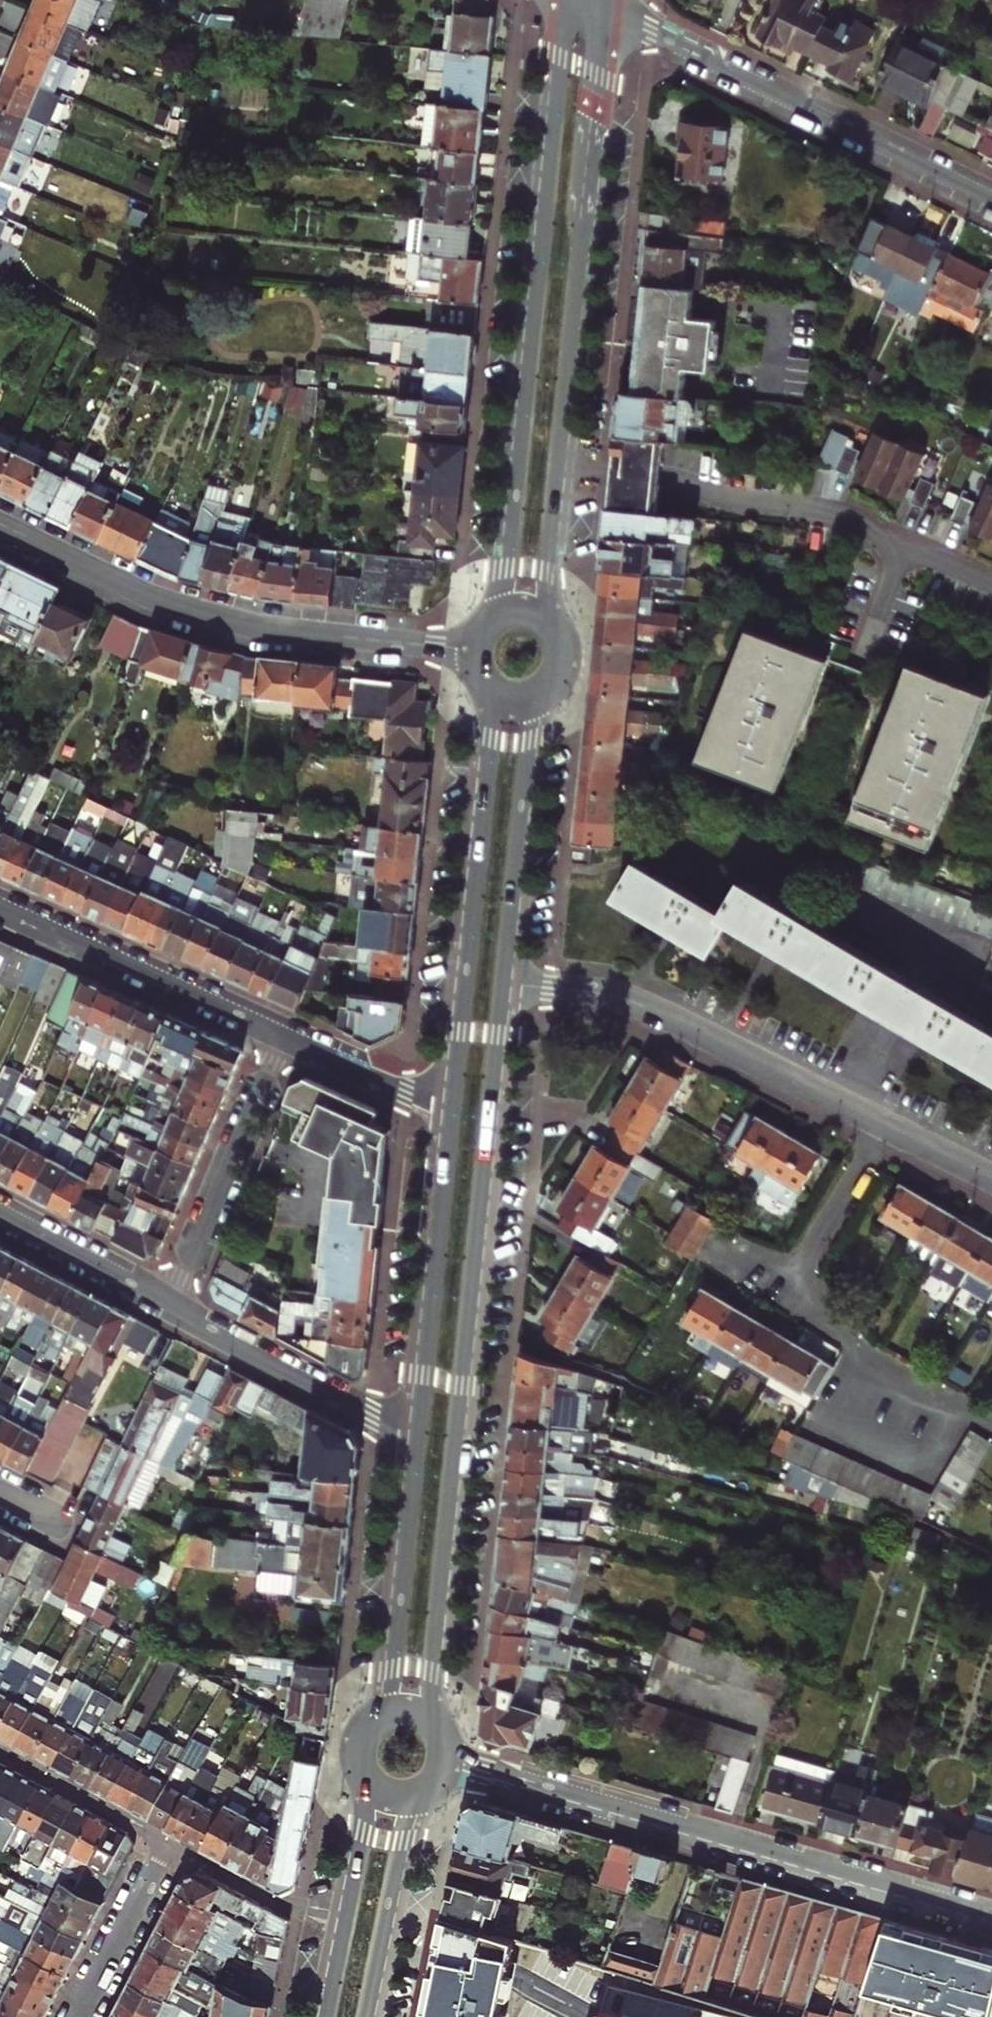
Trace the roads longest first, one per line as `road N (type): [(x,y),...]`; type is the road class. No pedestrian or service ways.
road 1 (secondary): [(444,1734),(433,1667),(504,985)]
road 2 (secondary): [(560,634),(549,572),(606,10)]
road 3 (secondary): [(569,0),(510,568),(491,621)]
road 4 (residential): [(991,1917),(447,1762)]
road 5 (residential): [(991,1176),(635,1002),(504,985)]
road 6 (residential): [(474,650),(267,628),(180,607),(0,524)]
road 7 (tertiary): [(606,10),(991,200)]
road 8 (secondary): [(481,683),(491,736),(452,1108)]
road 9 (secondary): [(452,1108),(417,1440)]
road 10 (residential): [(286,1042),(0,909)]
road 11 (secondary): [(504,985),(531,737),(548,695)]
road 12 (residential): [(175,1307),(286,1042)]
road 13 (secondary): [(417,1440),(393,1665),(374,1719)]
road 14 (residential): [(175,1307),(417,1440)]
road 15 (secondary): [(366,2016),(405,1828),(432,1786)]
road 16 (residential): [(0,1213),(175,1307)]
road 17 (residential): [(172,1845),(0,1752)]
road 18 (residential): [(81,2016),(172,1845)]
road 19 (residential): [(347,1917),(281,1901),(172,1845)]
road 20 (residential): [(286,1042),(452,1108)]
road 21 (secondary): [(361,1768),(365,1820),(347,1917)]

